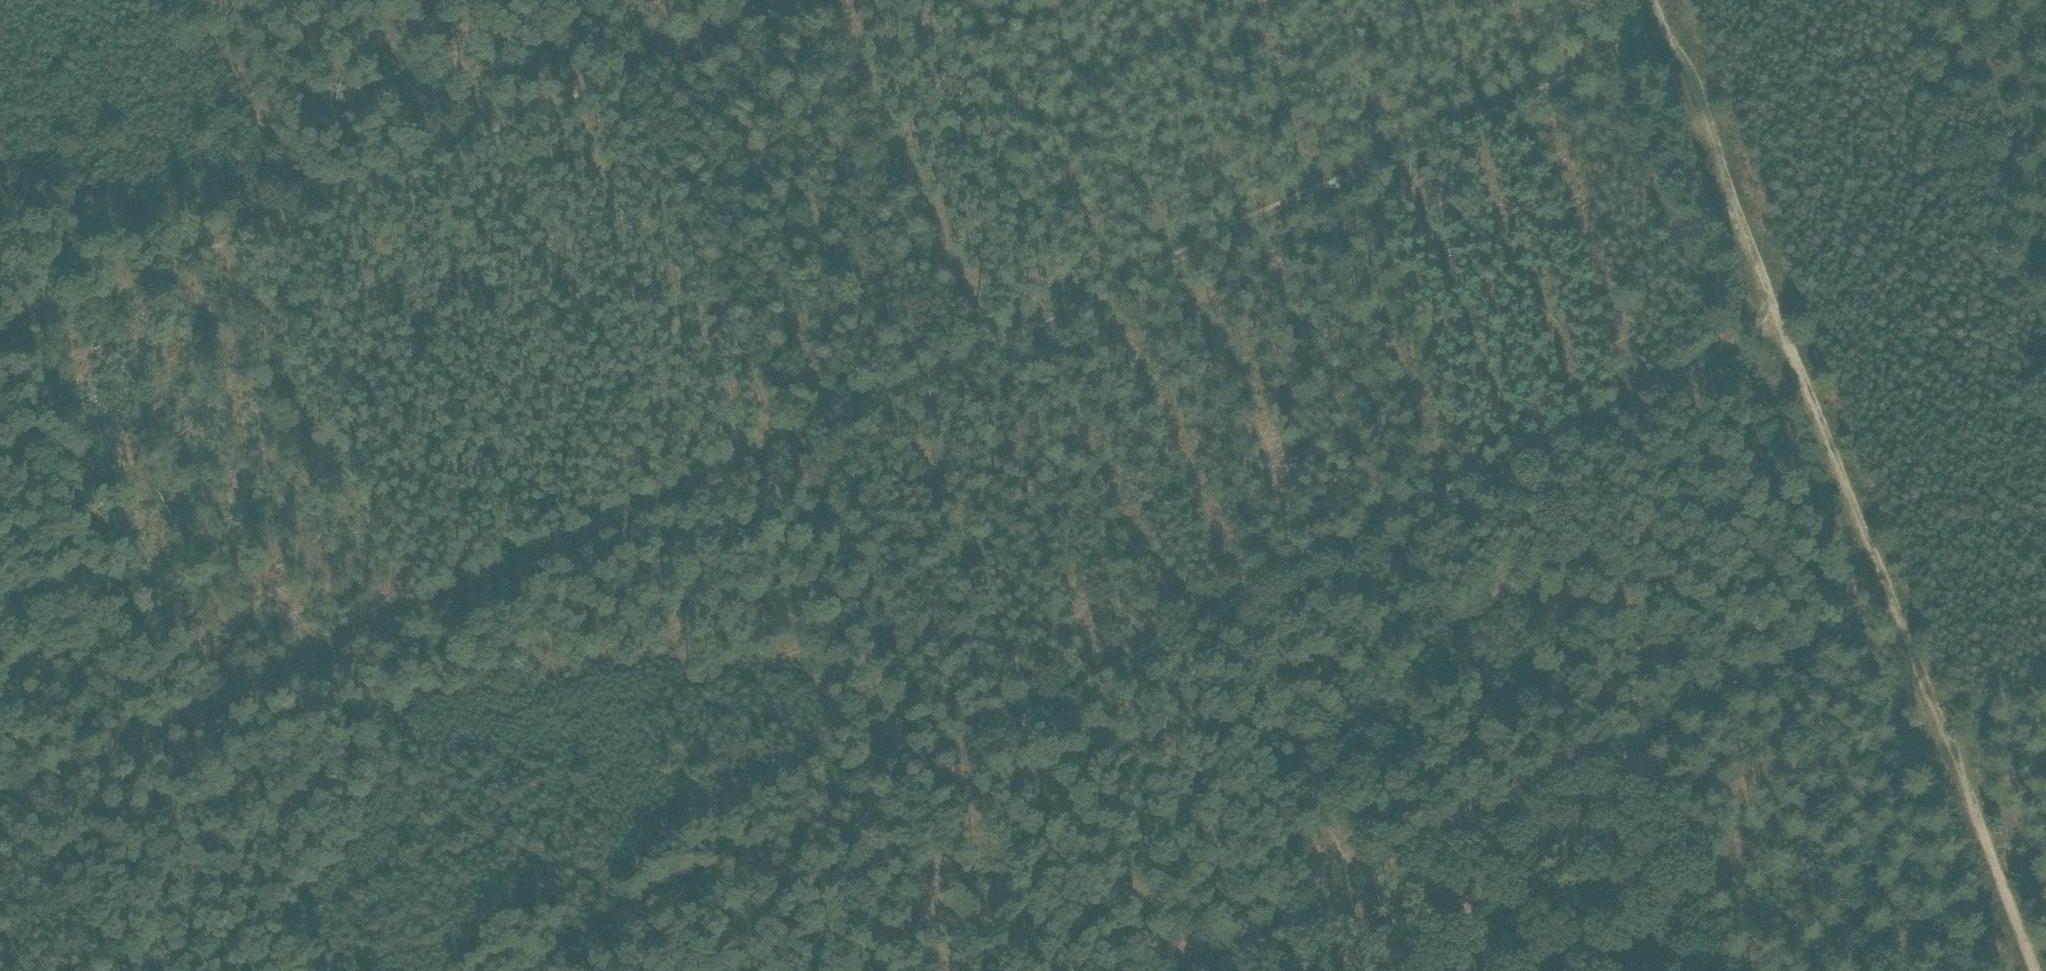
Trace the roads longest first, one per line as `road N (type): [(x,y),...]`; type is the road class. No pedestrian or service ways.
road 1 (track): [(780,439),(1659,30)]
road 2 (track): [(1934,705),(1659,30)]
road 3 (track): [(927,970),(927,762),(780,439)]
road 4 (track): [(1931,0),(2045,301)]
road 5 (track): [(2041,970),(1934,705)]

